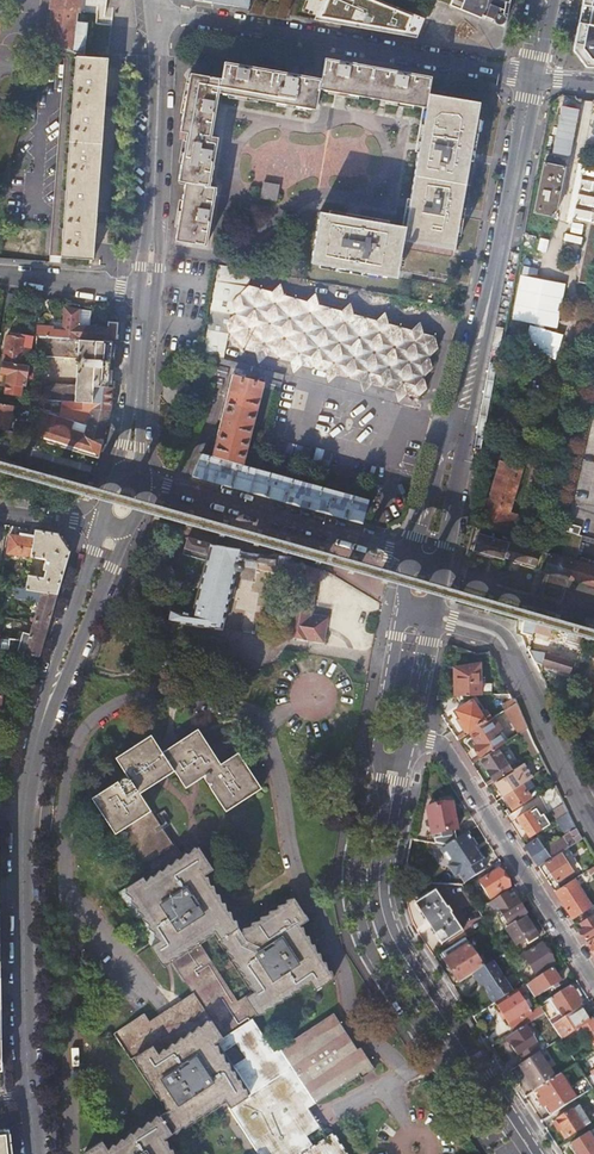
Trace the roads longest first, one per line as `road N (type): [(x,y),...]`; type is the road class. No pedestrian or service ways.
road 1 (tertiary): [(54,686),(30,777),(23,841),(36,1153)]
road 2 (unclassified): [(153,11),(533,75)]
road 3 (secondary): [(457,437),(533,75)]
road 4 (secondary): [(382,853),(381,904),(397,947),(531,1153)]
road 5 (unclassified): [(407,737),(449,756),(593,983)]
road 6 (tertiary): [(153,11),(158,105),(148,293)]
road 7 (residential): [(409,556),(143,481)]
road 8 (unclassified): [(593,817),(501,639),(433,616)]
road 9 (tertiary): [(54,686),(73,661),(132,527)]
road 10 (tertiary): [(103,520),(54,686)]
road 11 (secondary): [(401,608),(379,759)]
road 12 (residential): [(148,293),(0,274)]
road 13 (secondary): [(457,437),(440,456),(409,556)]
road 14 (secondary): [(443,566),(457,437)]
road 15 (secondary): [(407,737),(433,616)]

